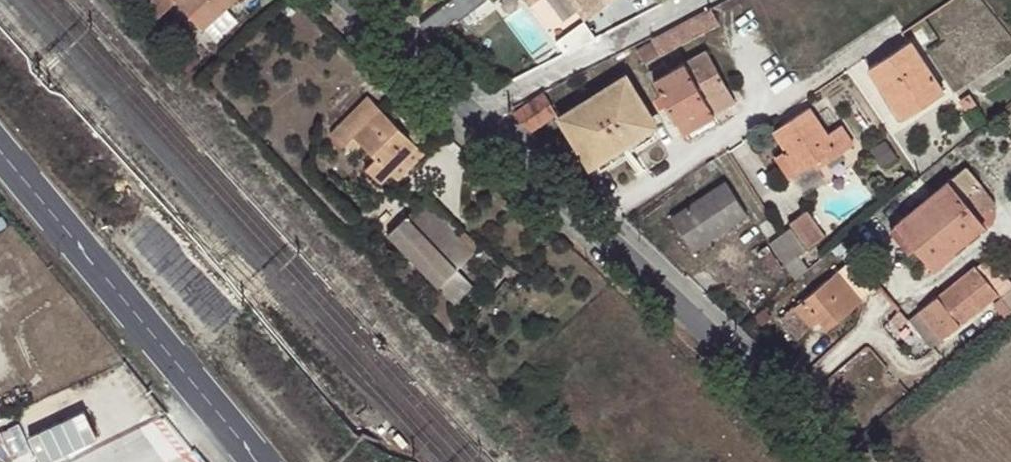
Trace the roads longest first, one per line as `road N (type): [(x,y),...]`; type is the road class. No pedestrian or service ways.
road 1 (tertiary): [(0,130),(268,461)]
road 2 (residential): [(587,221),(892,27)]
road 3 (tertiary): [(587,221),(787,402)]
road 4 (residential): [(466,113),(693,0)]
road 5 (tertiary): [(466,113),(587,221)]
road 6 (tertiary): [(350,0),(466,113)]
road 7 (residential): [(787,402),(865,333),(889,299)]

